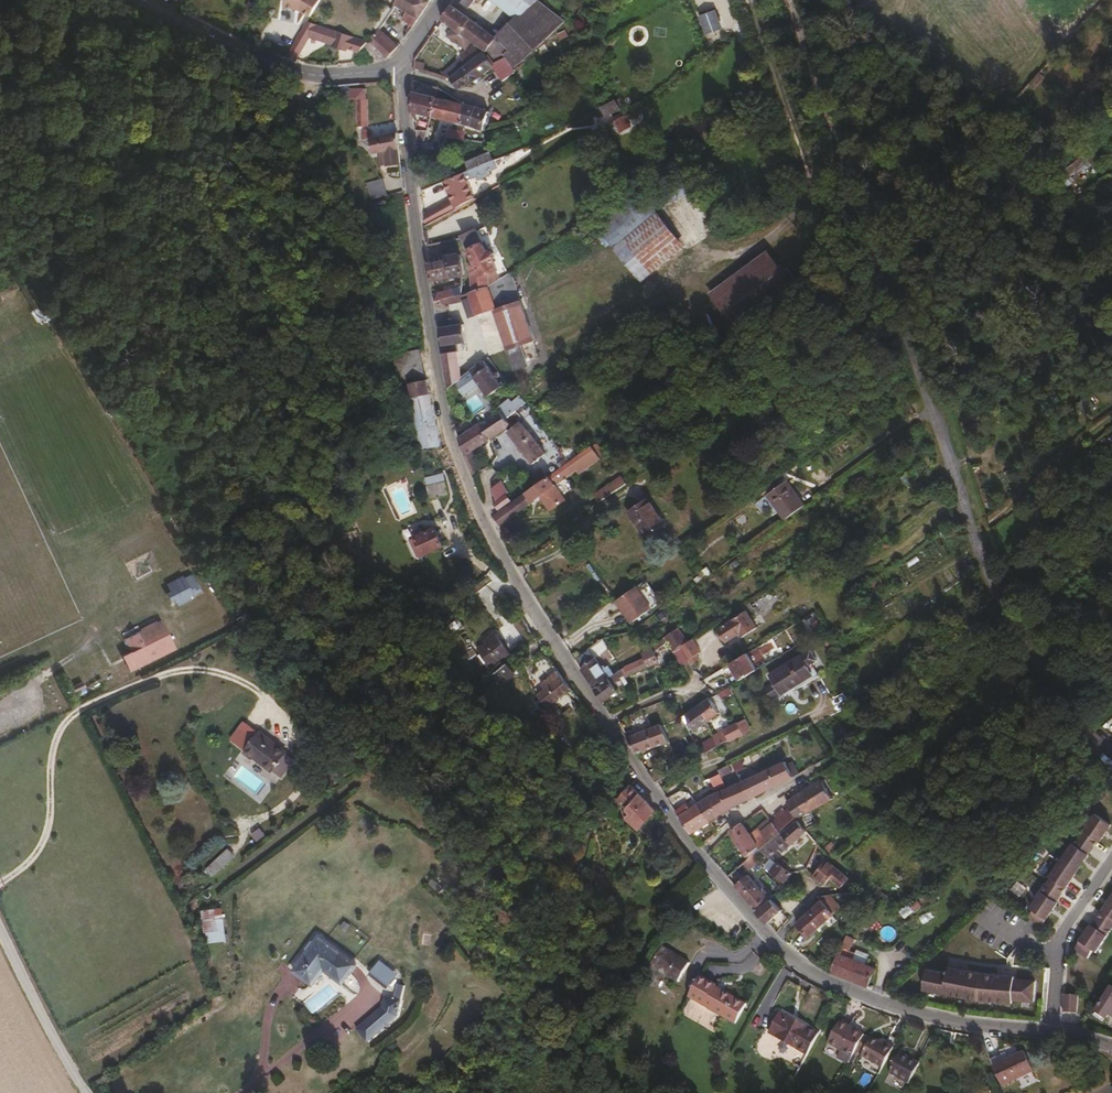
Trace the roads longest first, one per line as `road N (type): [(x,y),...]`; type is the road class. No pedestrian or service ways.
road 1 (residential): [(401,63),(445,450),(614,754),(757,925),(815,970),(876,1005),(939,1024),(1053,1034)]
road 2 (track): [(790,0),(992,584),(1056,693),(1111,745)]
road 3 (track): [(775,939),(817,892),(853,881),(842,860),(1064,650),(1089,652),(1102,690),(1111,692)]
road 4 (track): [(0,756),(125,685),(209,669),(264,686),(305,732),(320,770),(290,807)]
road 5 (track): [(752,0),(816,210),(748,250),(687,265),(631,300)]
road 6 (secondary): [(401,63),(322,74),(290,67),(151,0)]
road 7 (unclassified): [(0,925),(55,1042),(90,1092)]

